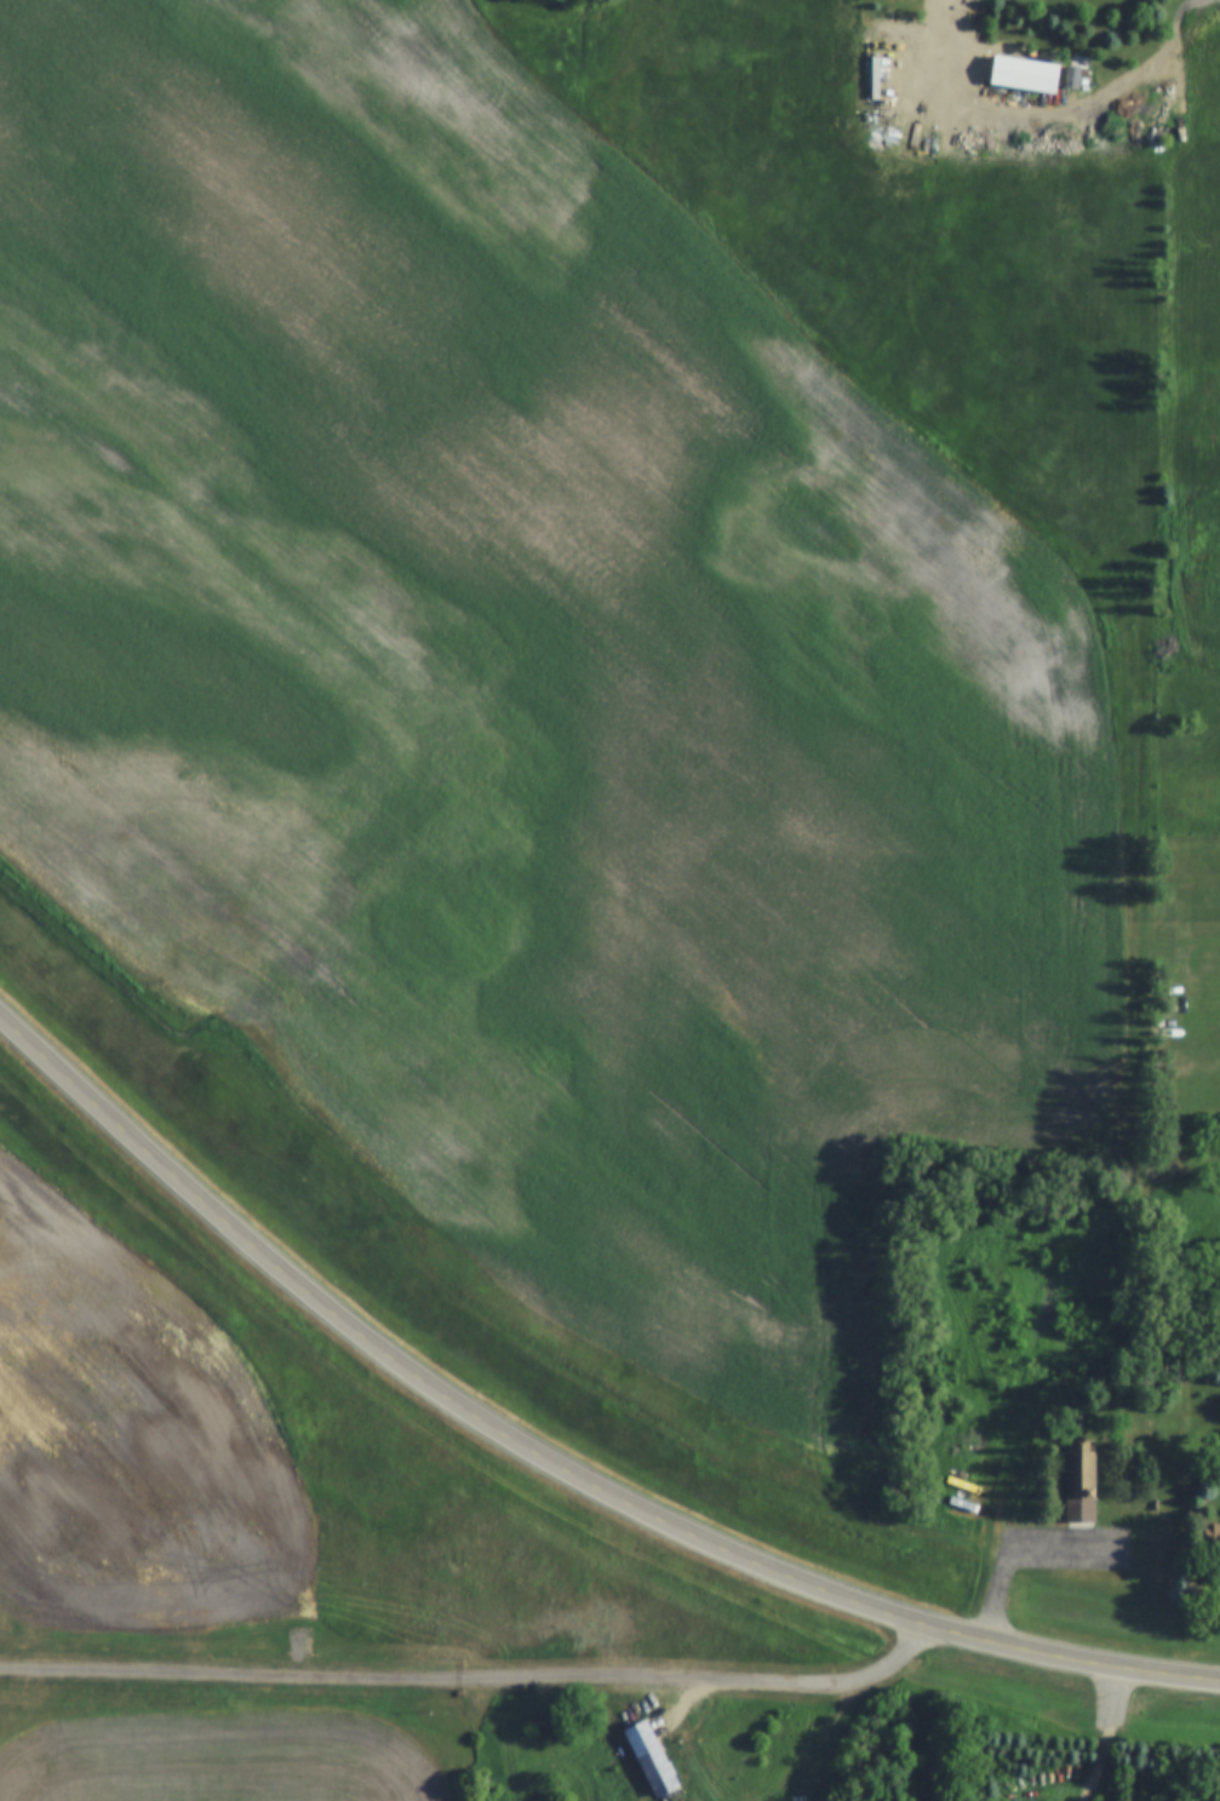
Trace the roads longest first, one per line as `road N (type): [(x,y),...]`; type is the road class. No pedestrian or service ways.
road 1 (secondary): [(1124,1668),(906,1623),(682,1532)]
road 2 (secondary): [(682,1532),(503,1436),(310,1294)]
road 3 (secondary): [(310,1294),(0,1014)]

